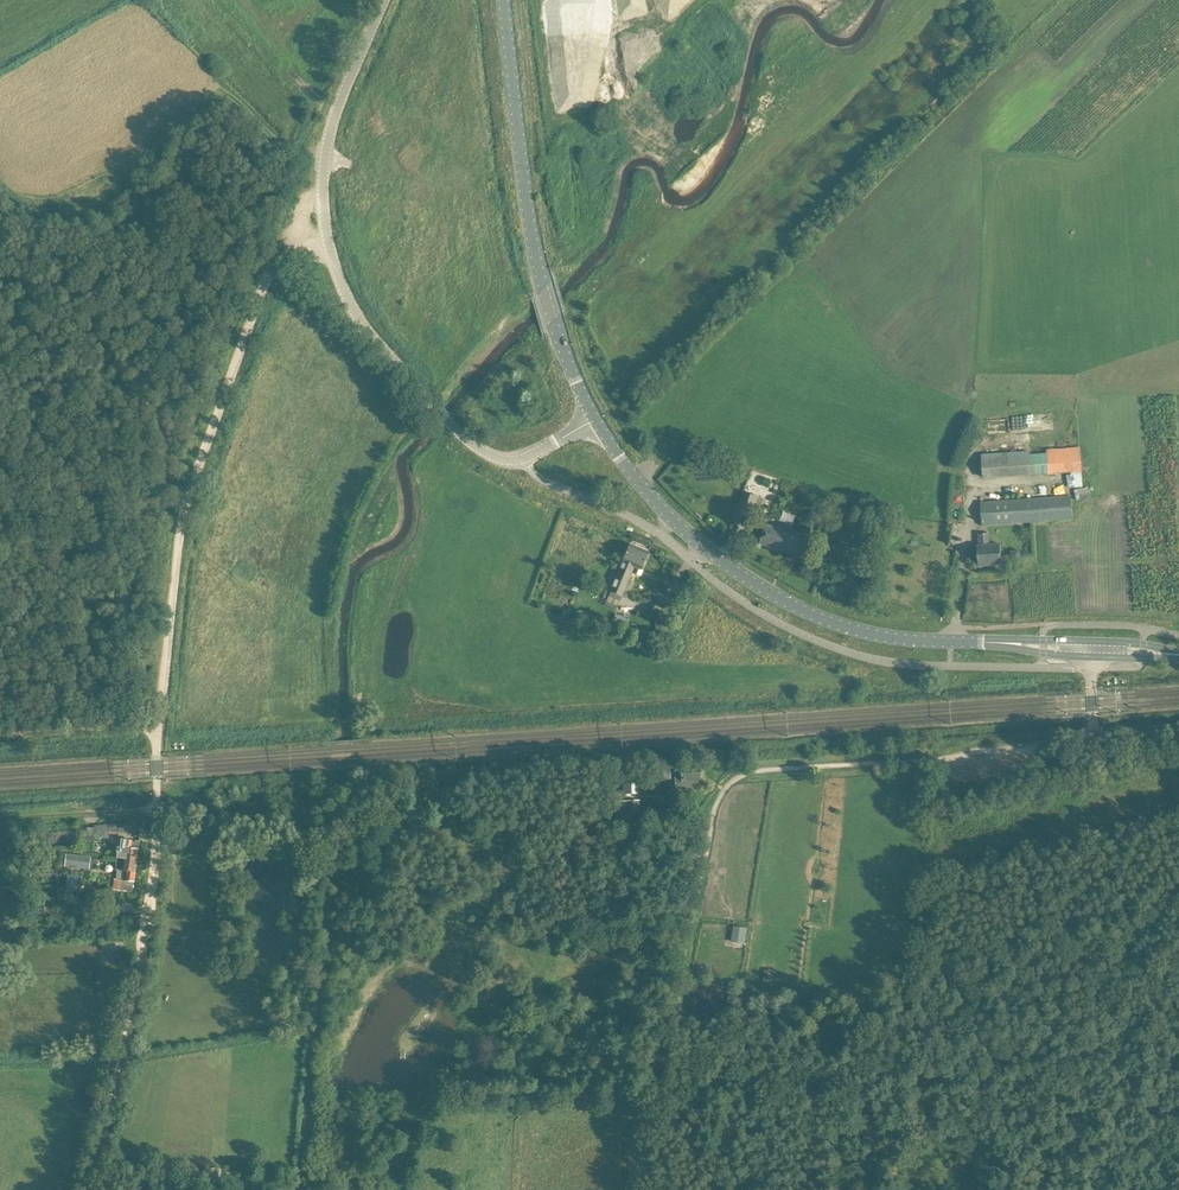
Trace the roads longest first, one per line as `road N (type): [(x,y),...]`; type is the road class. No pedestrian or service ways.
road 1 (secondary): [(503,0),(534,254),(577,382),(620,456),(699,544),(788,603),(871,634),(962,642)]
road 2 (track): [(330,246),(286,253),(263,280),(180,516),(157,723)]
road 3 (track): [(85,1189),(149,898),(156,811)]
road 4 (unclassified): [(1091,657),(1094,746),(921,760)]
road 5 (track): [(0,819),(156,811)]
road 6 (secondary): [(1092,641),(962,642)]
road 7 (secondary): [(962,642),(1091,657)]

